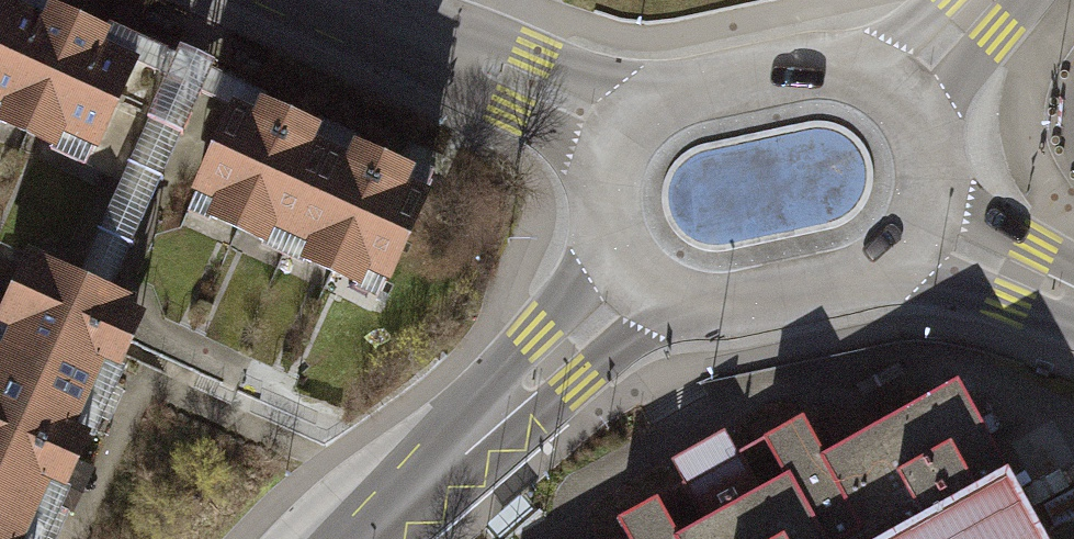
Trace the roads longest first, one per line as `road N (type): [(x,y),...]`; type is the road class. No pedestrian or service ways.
road 1 (secondary): [(371,538),(637,284)]
road 2 (secondary): [(637,284),(678,301),(738,302),(849,278),(889,260),(915,221)]
road 3 (secondary): [(879,90),(820,75),(752,83),(669,102),(625,127)]
road 4 (secondary): [(625,127),(462,56)]
road 5 (secondary): [(1073,299),(915,221)]
road 6 (secondary): [(625,127),(606,163),(601,203),(611,245),(637,284)]
road 7 (secondary): [(915,221),(919,159),(908,121),(879,90)]
road 8 (secondary): [(462,56),(333,0)]
road 9 (tertiary): [(974,0),(879,90)]

